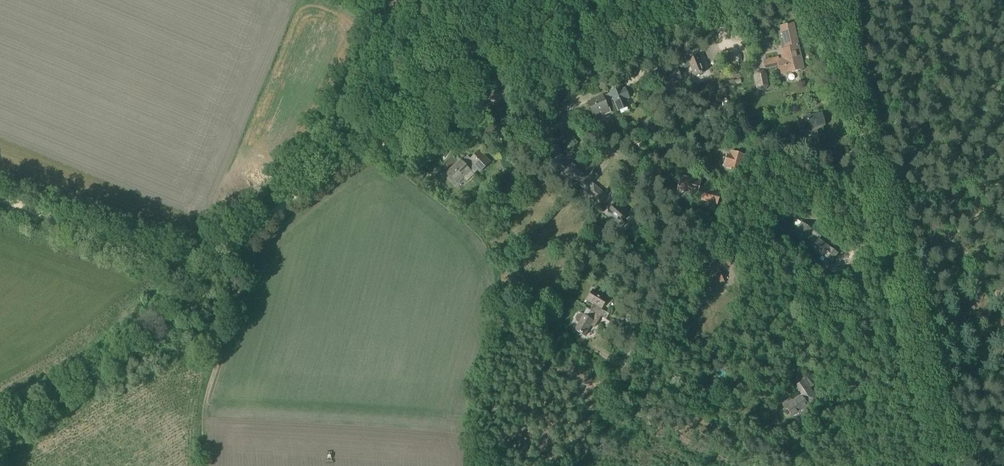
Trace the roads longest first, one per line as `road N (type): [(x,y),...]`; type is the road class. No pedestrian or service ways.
road 1 (unclassified): [(952,465),(829,0)]
road 2 (unclassified): [(426,126),(733,0)]
road 3 (track): [(0,426),(162,332),(238,257),(234,246)]
road 4 (track): [(0,197),(160,258),(234,246)]
road 5 (track): [(234,246),(335,166),(426,126)]
road 6 (track): [(630,372),(633,394),(648,402),(822,465)]
road 7 (track): [(238,257),(236,301),(205,406),(205,465)]
road 8 (track): [(1003,206),(936,241),(955,288),(974,307),(1003,318)]

